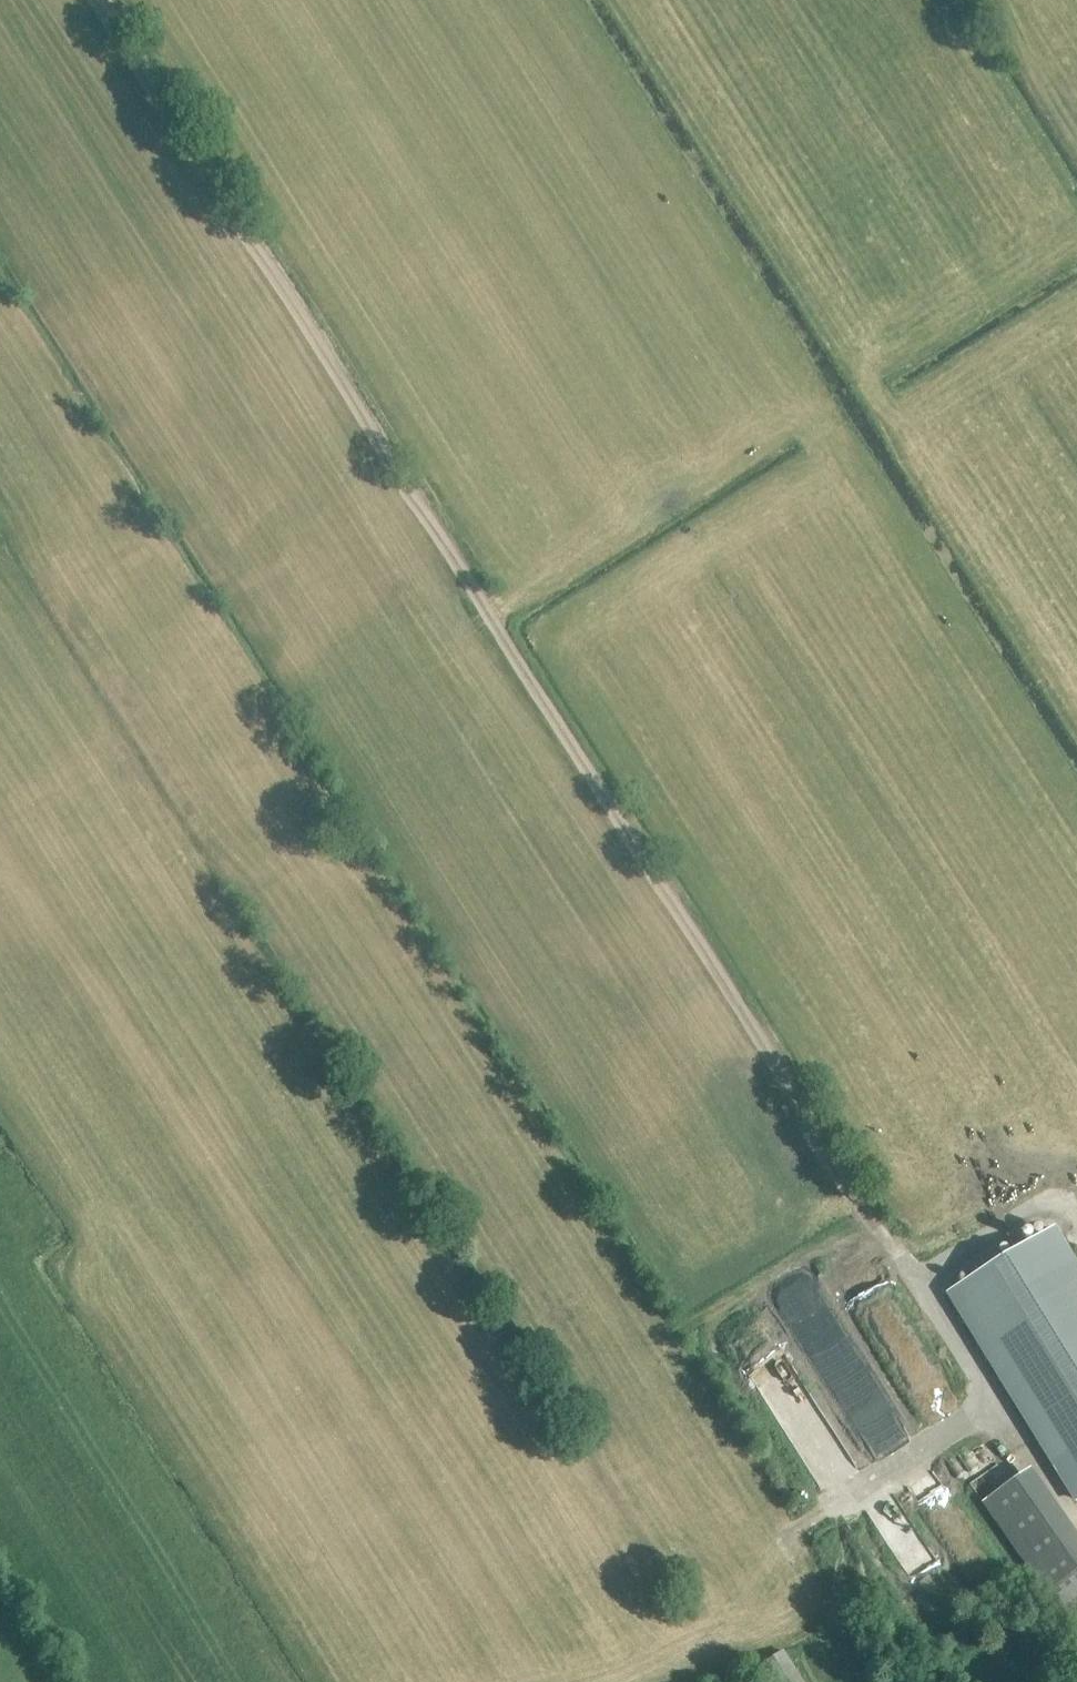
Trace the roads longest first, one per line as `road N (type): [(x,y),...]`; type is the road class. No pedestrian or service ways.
road 1 (track): [(926,1285),(908,1273),(845,1184),(97,0)]

